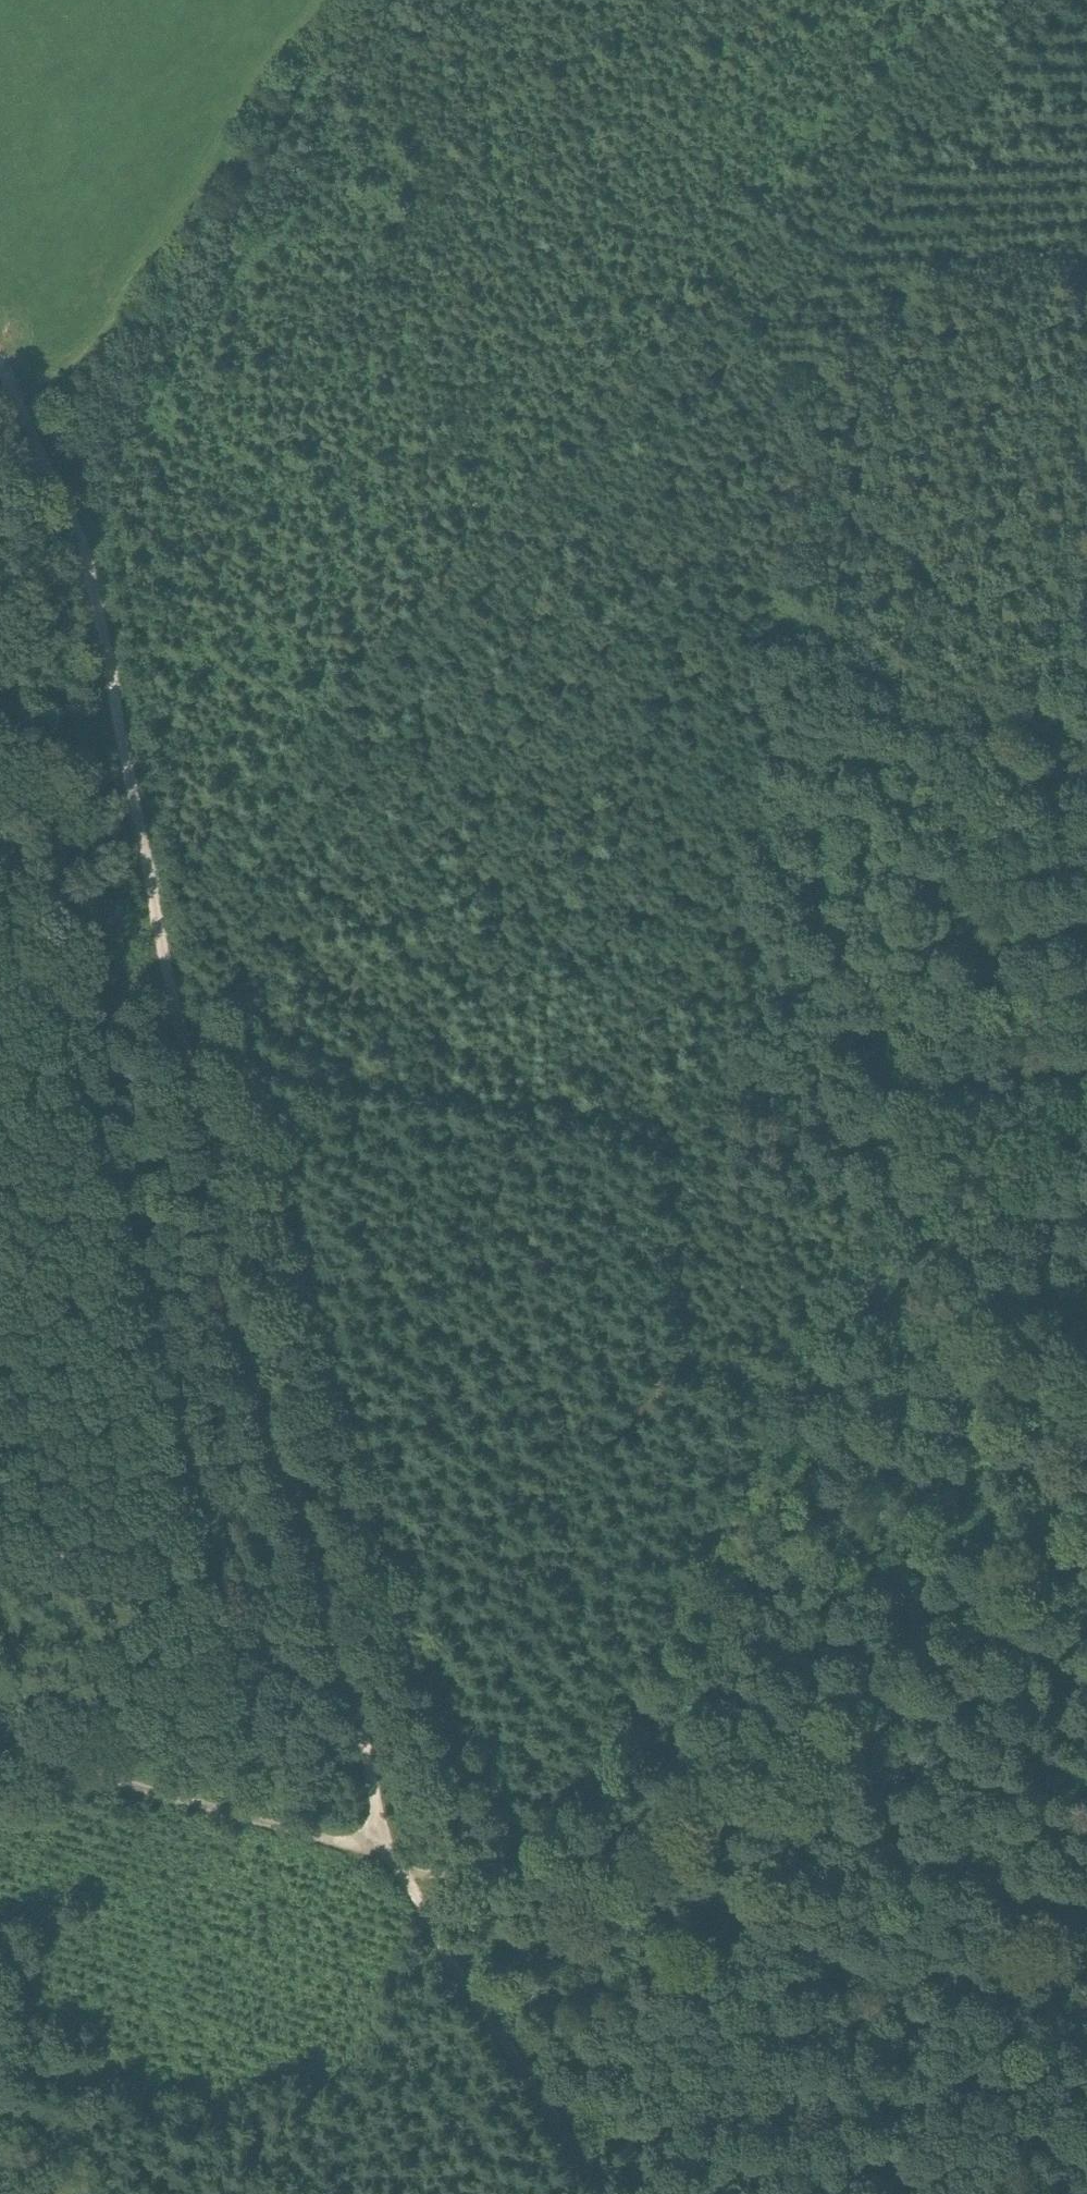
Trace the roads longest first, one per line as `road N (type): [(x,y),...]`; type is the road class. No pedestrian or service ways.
road 1 (track): [(0,378),(67,524),(185,1083),(397,1859)]
road 2 (track): [(397,1859),(453,1870),(482,1866),(568,1815),(873,1287),(892,1244),(894,1199),(870,1074),(875,1037),(966,878),(1086,624)]
road 3 (track): [(397,1859),(0,1753)]
road 4 (track): [(397,1859),(622,2193)]

